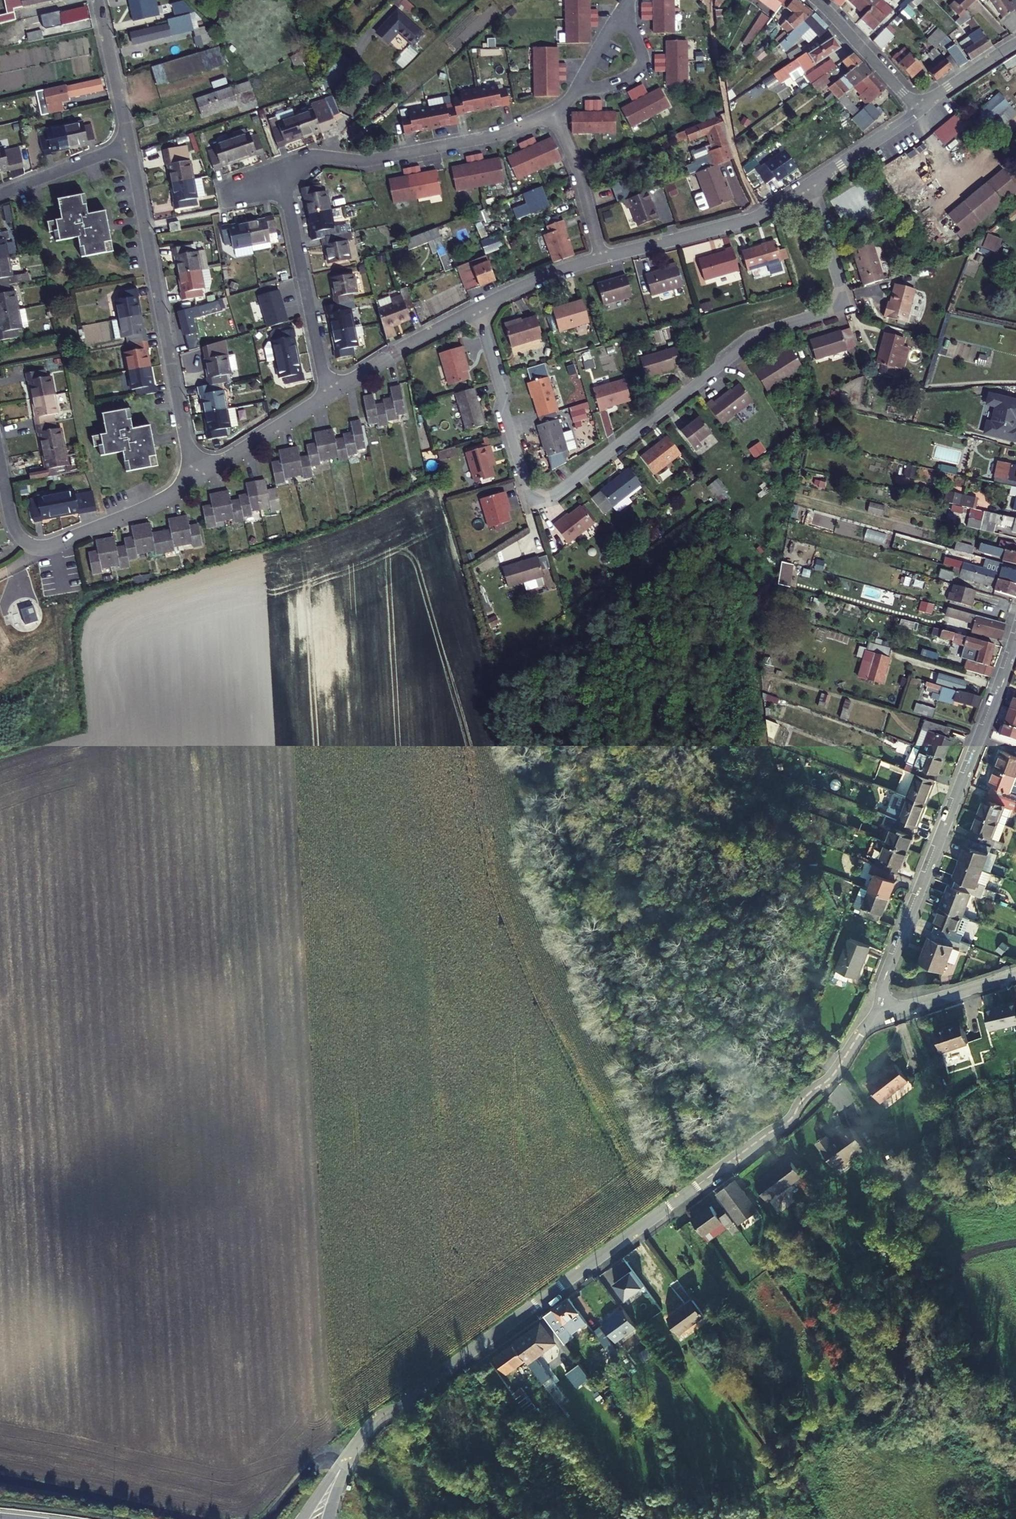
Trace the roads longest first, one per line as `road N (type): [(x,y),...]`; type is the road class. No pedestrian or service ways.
road 1 (unclassified): [(874,1016),(790,1117),(388,1412),(336,1477)]
road 2 (residential): [(479,308),(522,482),(534,495),(549,496),(753,336),(836,304),(840,290),(810,185)]
road 3 (residential): [(874,1016),(1015,640)]
road 4 (residential): [(128,143),(198,476)]
road 5 (residential): [(278,175),(315,158),(367,161),(489,139),(552,116)]
road 6 (residential): [(0,470),(14,528),(47,547),(198,476)]
road 7 (residential): [(601,257),(735,224),(810,185)]
road 8 (residential): [(331,391),(278,175)]
road 9 (track): [(195,1518),(0,1478)]
road 10 (residential): [(331,391),(479,308)]
road 11 (residential): [(198,476),(331,391)]
road 12 (residential): [(919,110),(815,0)]
road 13 (residential): [(552,116),(601,257)]
road 14 (residential): [(874,1016),(1015,976)]
road 15 (residential): [(97,0),(128,143)]
road 16 (residential): [(128,143),(0,193)]
road 17 (residential): [(810,185),(919,110)]
road 18 (residential): [(479,308),(601,257)]
road 19 (residential): [(581,96),(631,76),(639,60),(622,14)]

